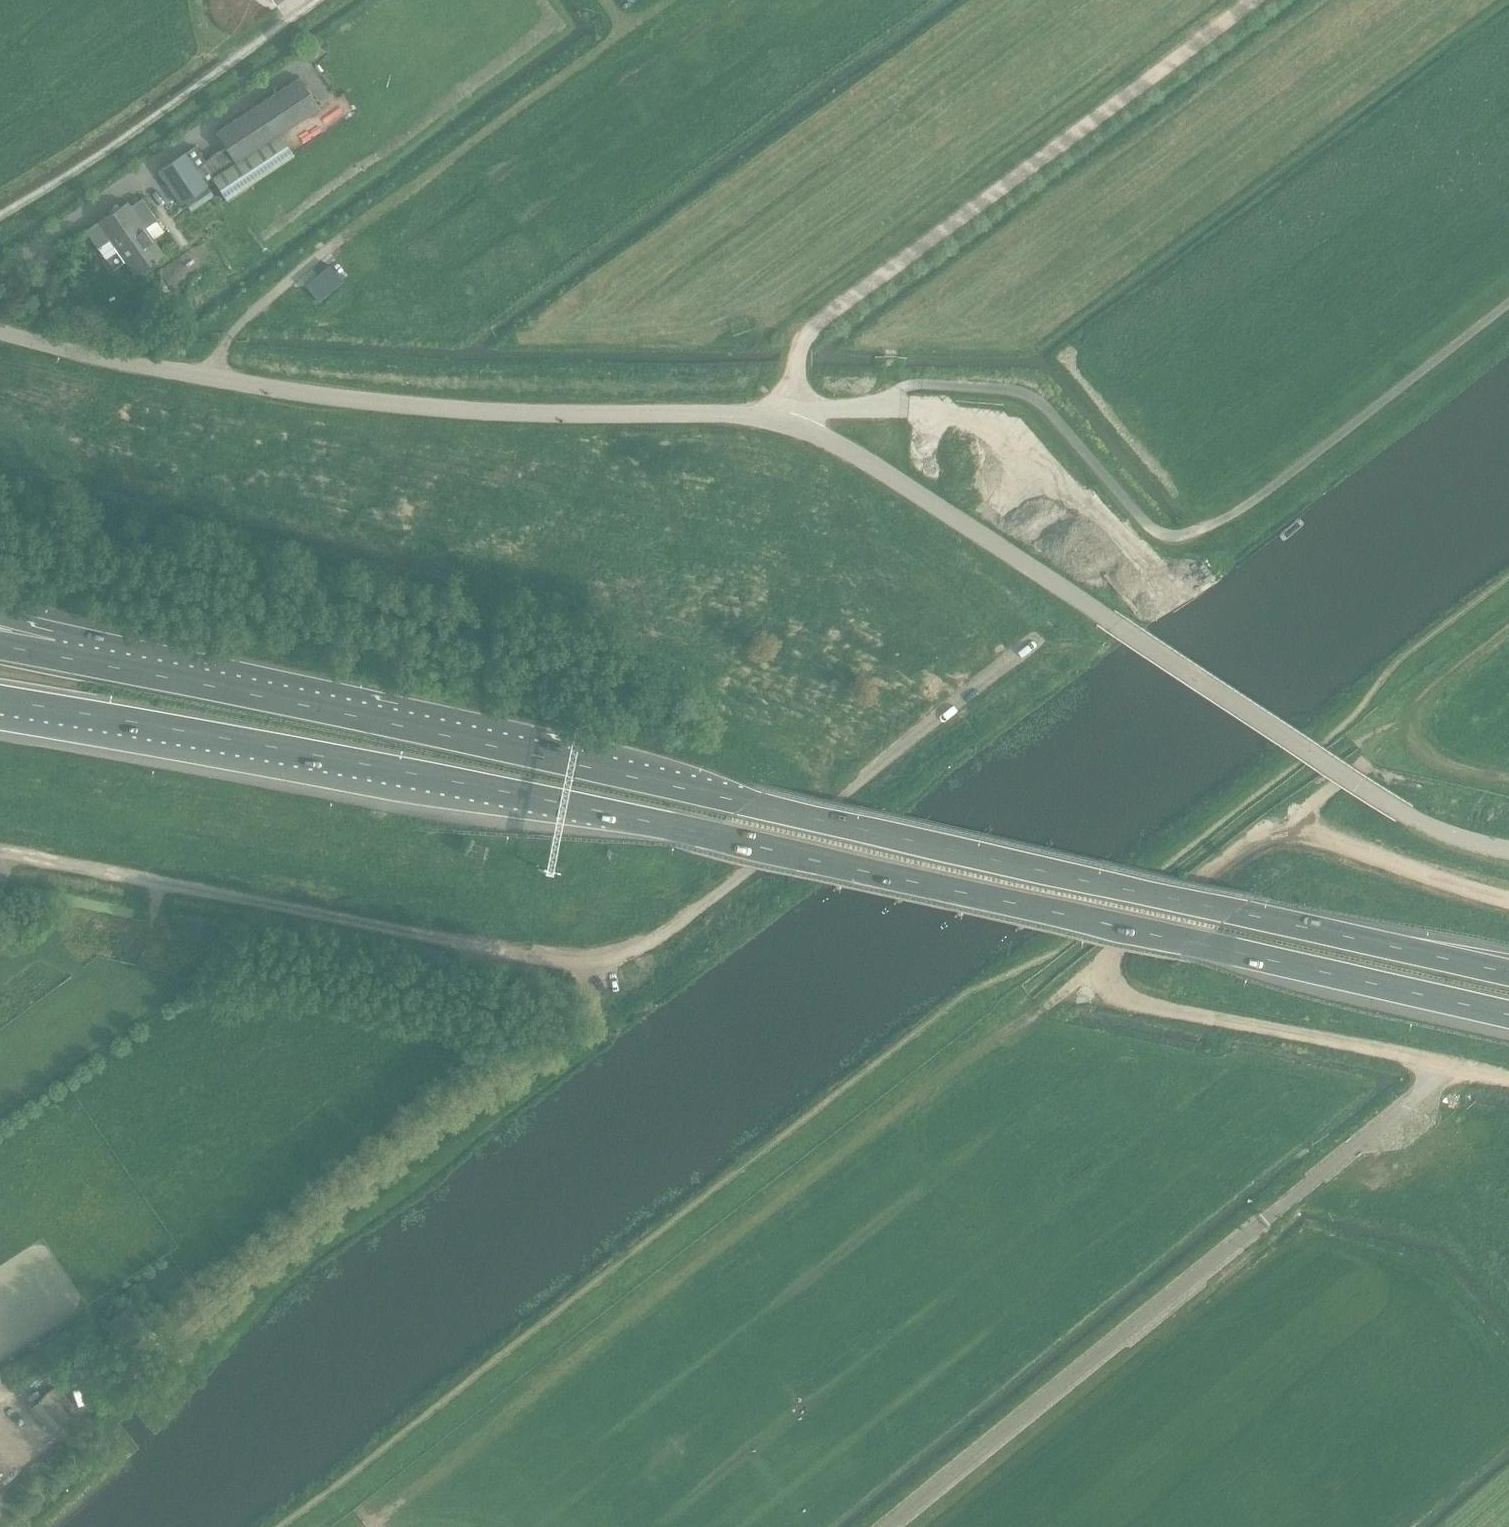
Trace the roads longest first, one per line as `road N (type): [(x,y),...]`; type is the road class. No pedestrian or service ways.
road 1 (unclassified): [(1508,852),(1430,828),(803,427),(733,416),(471,413),(266,391),(0,334)]
road 2 (motorway): [(0,702),(463,784),(1508,1016)]
road 3 (motorway): [(1508,975),(51,656)]
road 4 (track): [(1100,979),(1075,986),(824,1165),(369,1526)]
road 5 (track): [(1508,901),(1277,827),(1249,839),(1106,954),(1100,979)]
road 6 (track): [(1100,979),(1114,994),(1508,1080)]
road 7 (track): [(0,221),(327,0)]
road 8 (track): [(1289,827),(1432,687),(1508,628)]

